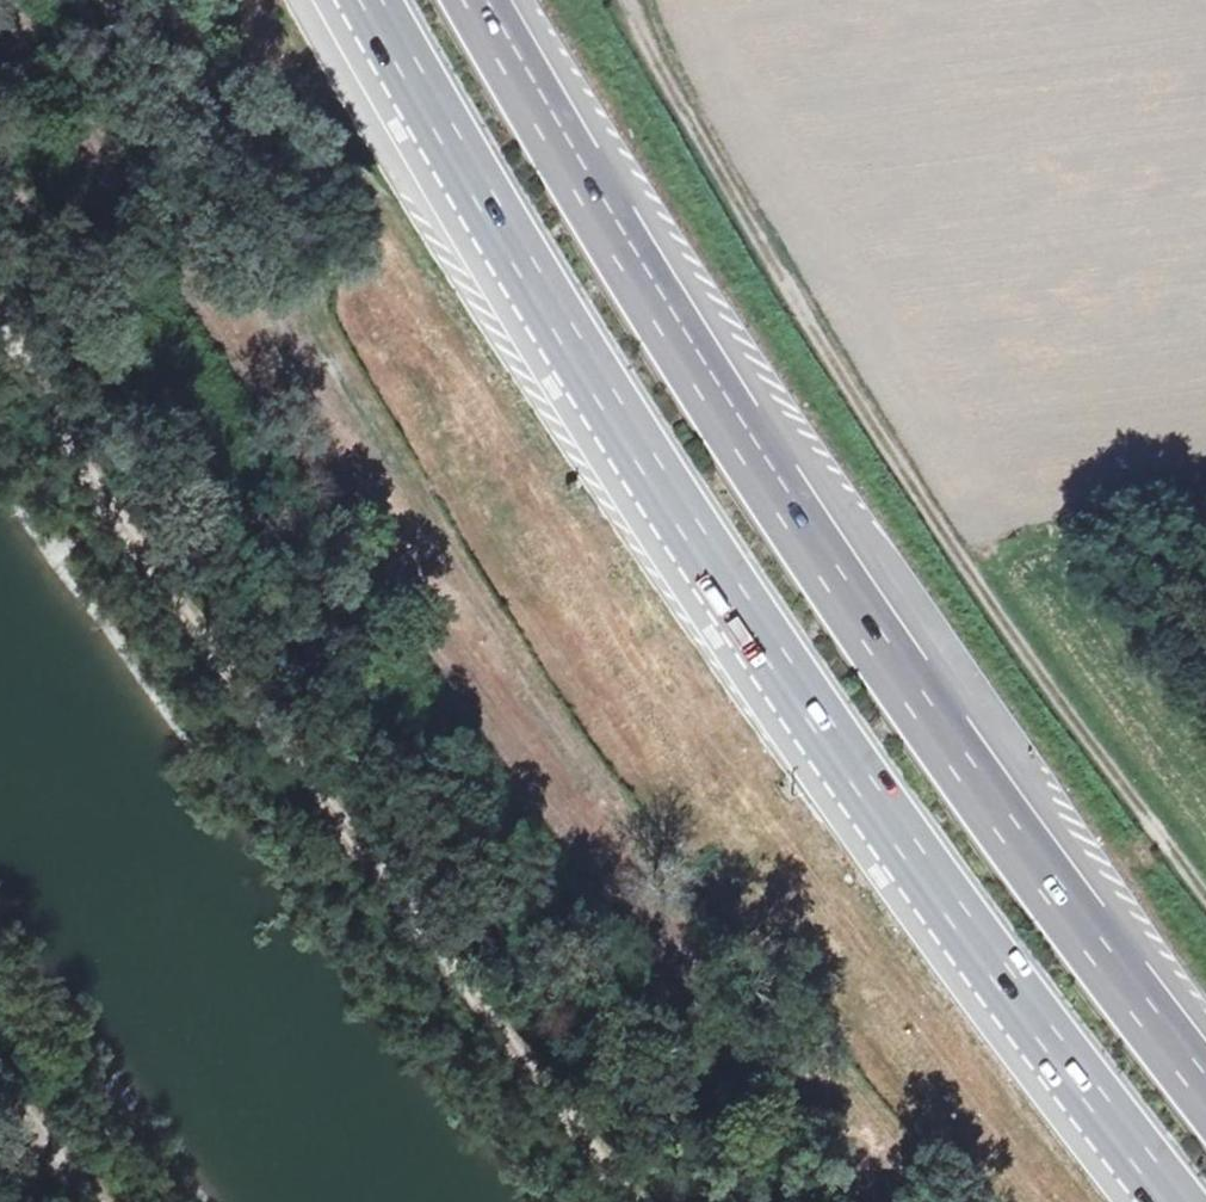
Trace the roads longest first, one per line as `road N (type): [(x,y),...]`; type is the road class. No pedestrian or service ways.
road 1 (motorway): [(375,0),(499,217),(819,719),(1179,1201)]
road 2 (motorway): [(1205,1067),(1036,848),(695,348),(487,0)]
road 3 (track): [(651,1201),(298,754),(0,320)]
road 4 (track): [(1205,883),(1045,677),(616,0)]
road 5 (track): [(0,1072),(102,1201)]

